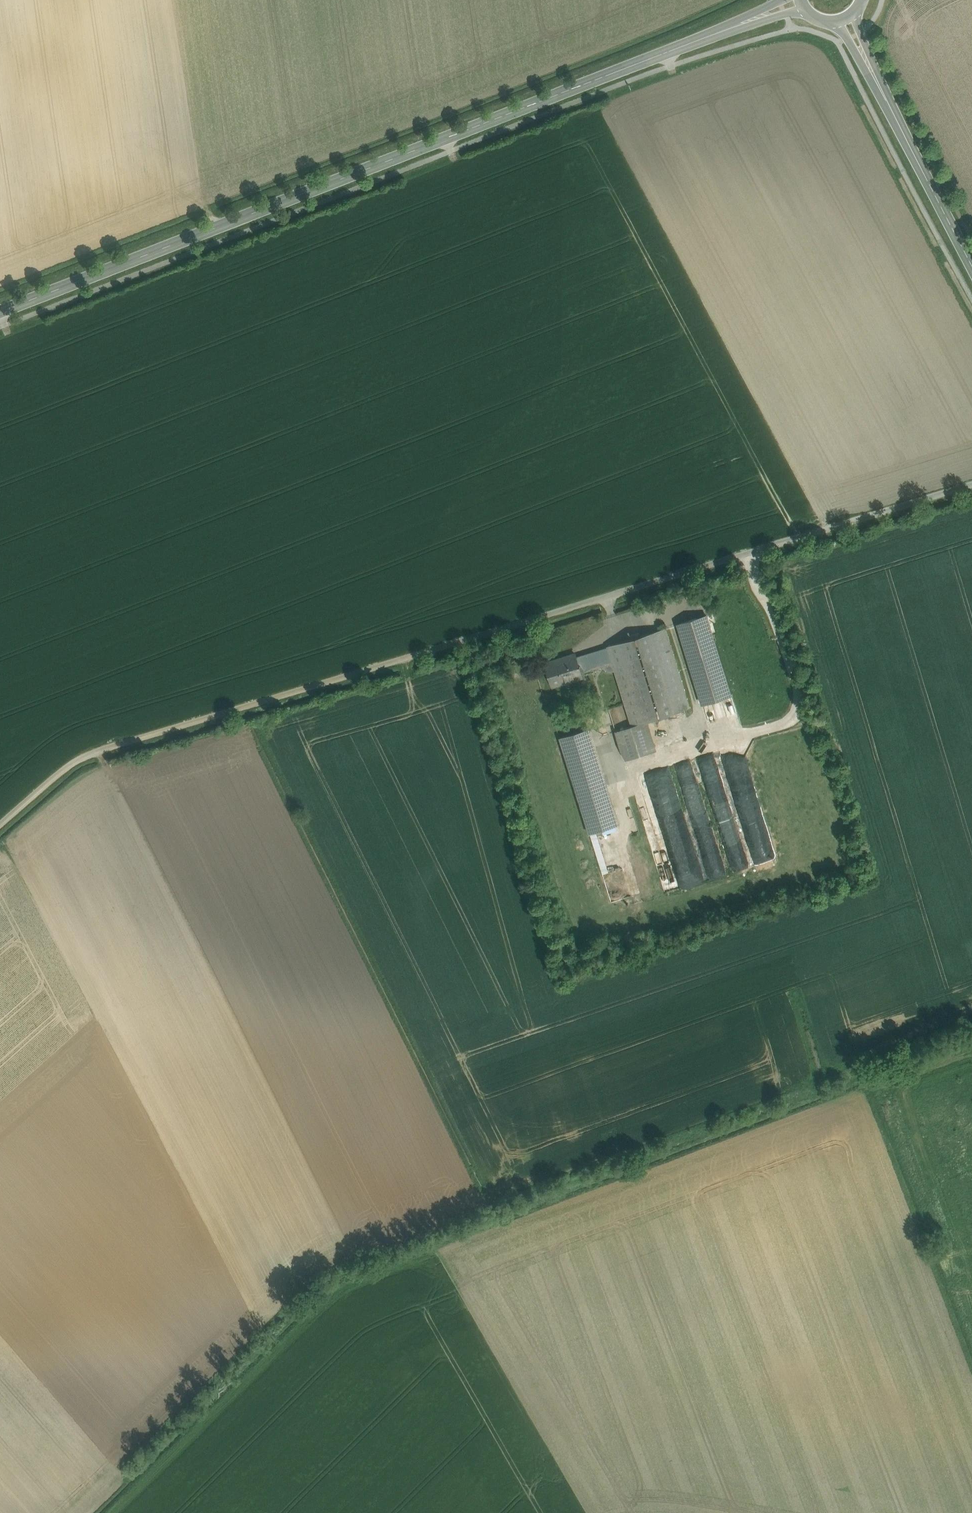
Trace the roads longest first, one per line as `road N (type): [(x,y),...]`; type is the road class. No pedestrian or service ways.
road 1 (track): [(971,482),(90,753),(0,826)]
road 2 (secondary): [(802,2),(0,312)]
road 3 (secondary): [(971,264),(847,20)]

